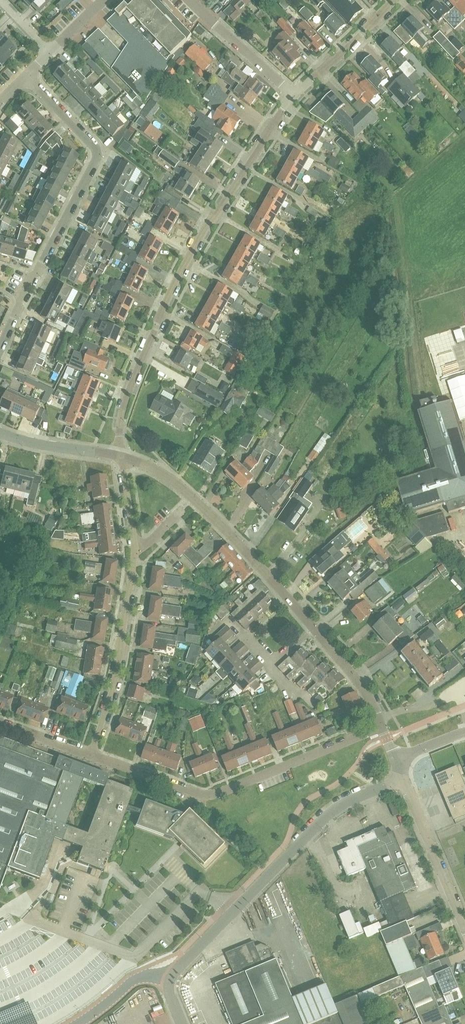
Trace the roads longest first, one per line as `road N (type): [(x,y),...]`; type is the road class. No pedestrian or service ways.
road 1 (residential): [(121,456),(132,388),(201,234),(294,95)]
road 2 (residential): [(0,346),(96,153),(26,81)]
road 3 (unclassified): [(382,728),(207,795),(90,757)]
road 4 (unclassified): [(174,979),(331,814),(403,779)]
road 5 (residential): [(315,630),(188,495),(121,456)]
road 6 (residential): [(90,757),(120,655),(135,545)]
road 7 (residential): [(464,922),(403,779)]
road 8 (residential): [(294,95),(192,0)]
road 9 (residential): [(294,95),(394,0)]
road 10 (residential): [(121,456),(0,432)]

